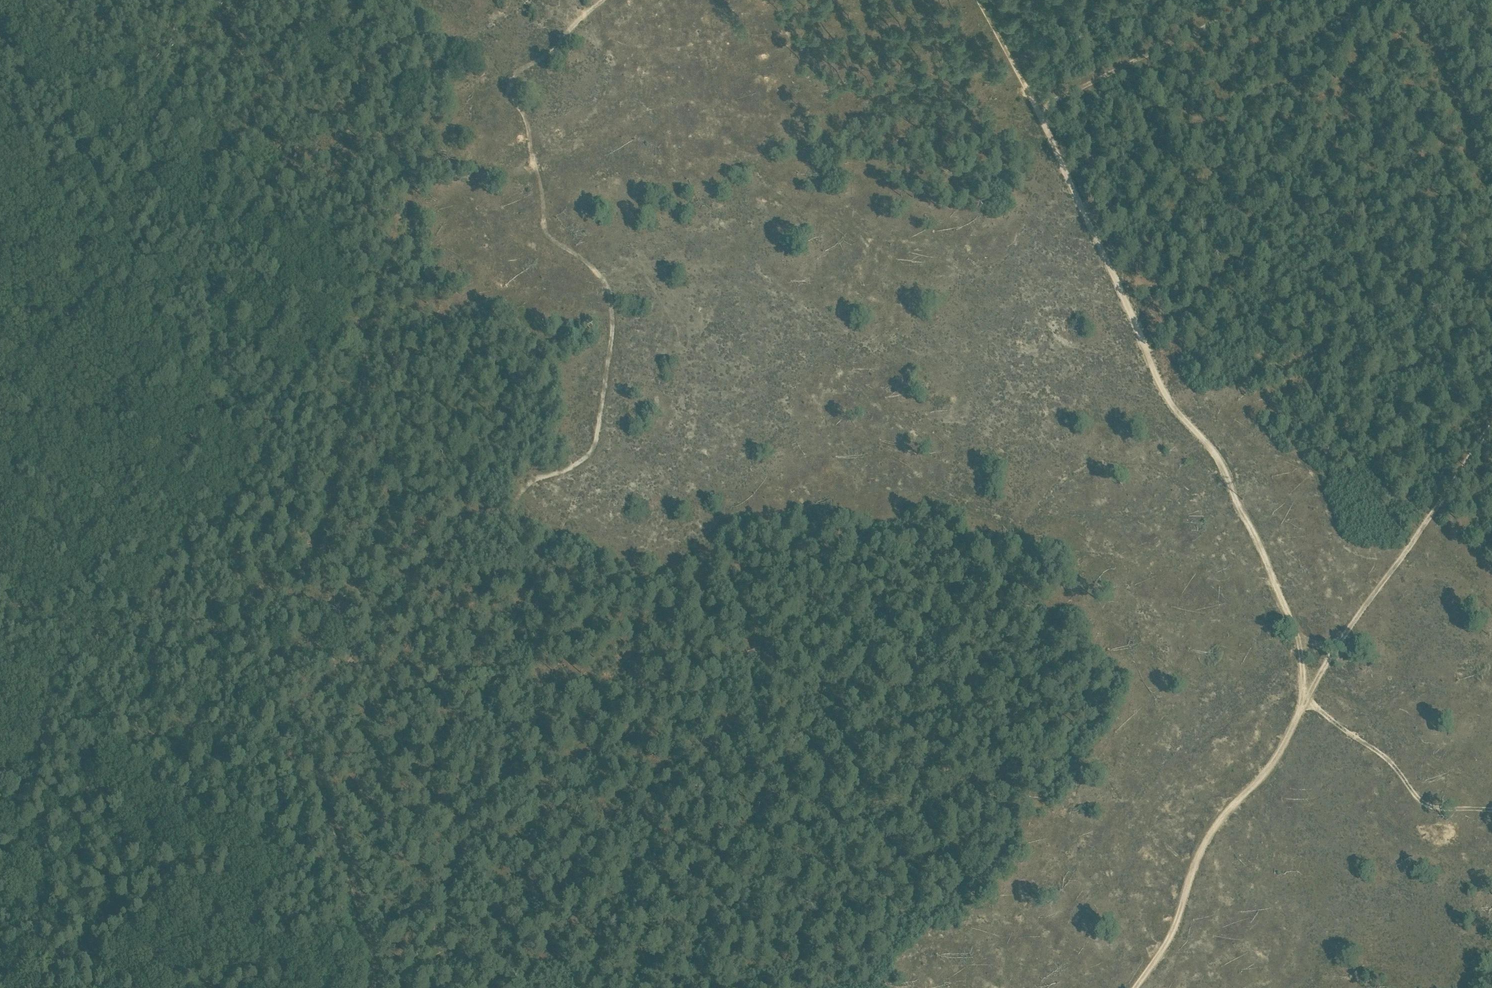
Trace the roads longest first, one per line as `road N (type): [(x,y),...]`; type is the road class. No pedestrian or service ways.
road 1 (track): [(976,0),(1175,411),(1227,472),(1294,633),(1307,688),(1268,773),(1207,834),(1176,923),(1135,987)]
road 2 (track): [(353,0),(402,187),(327,515),(328,532),(373,620),(319,728),(313,757),(370,949),(374,987)]
road 3 (track): [(0,920),(58,889),(183,604),(229,513),(253,488),(215,328),(116,194),(0,92)]
road 4 (track): [(440,0),(528,115),(539,169),(572,250),(604,277),(613,318),(596,438),(590,458),(526,496),(376,517),(336,545)]
road 5 (track): [(1338,723),(1307,688),(1491,421)]
road 6 (track): [(1262,0),(1033,106)]
road 7 (track): [(1491,810),(1426,806),(1383,751)]

